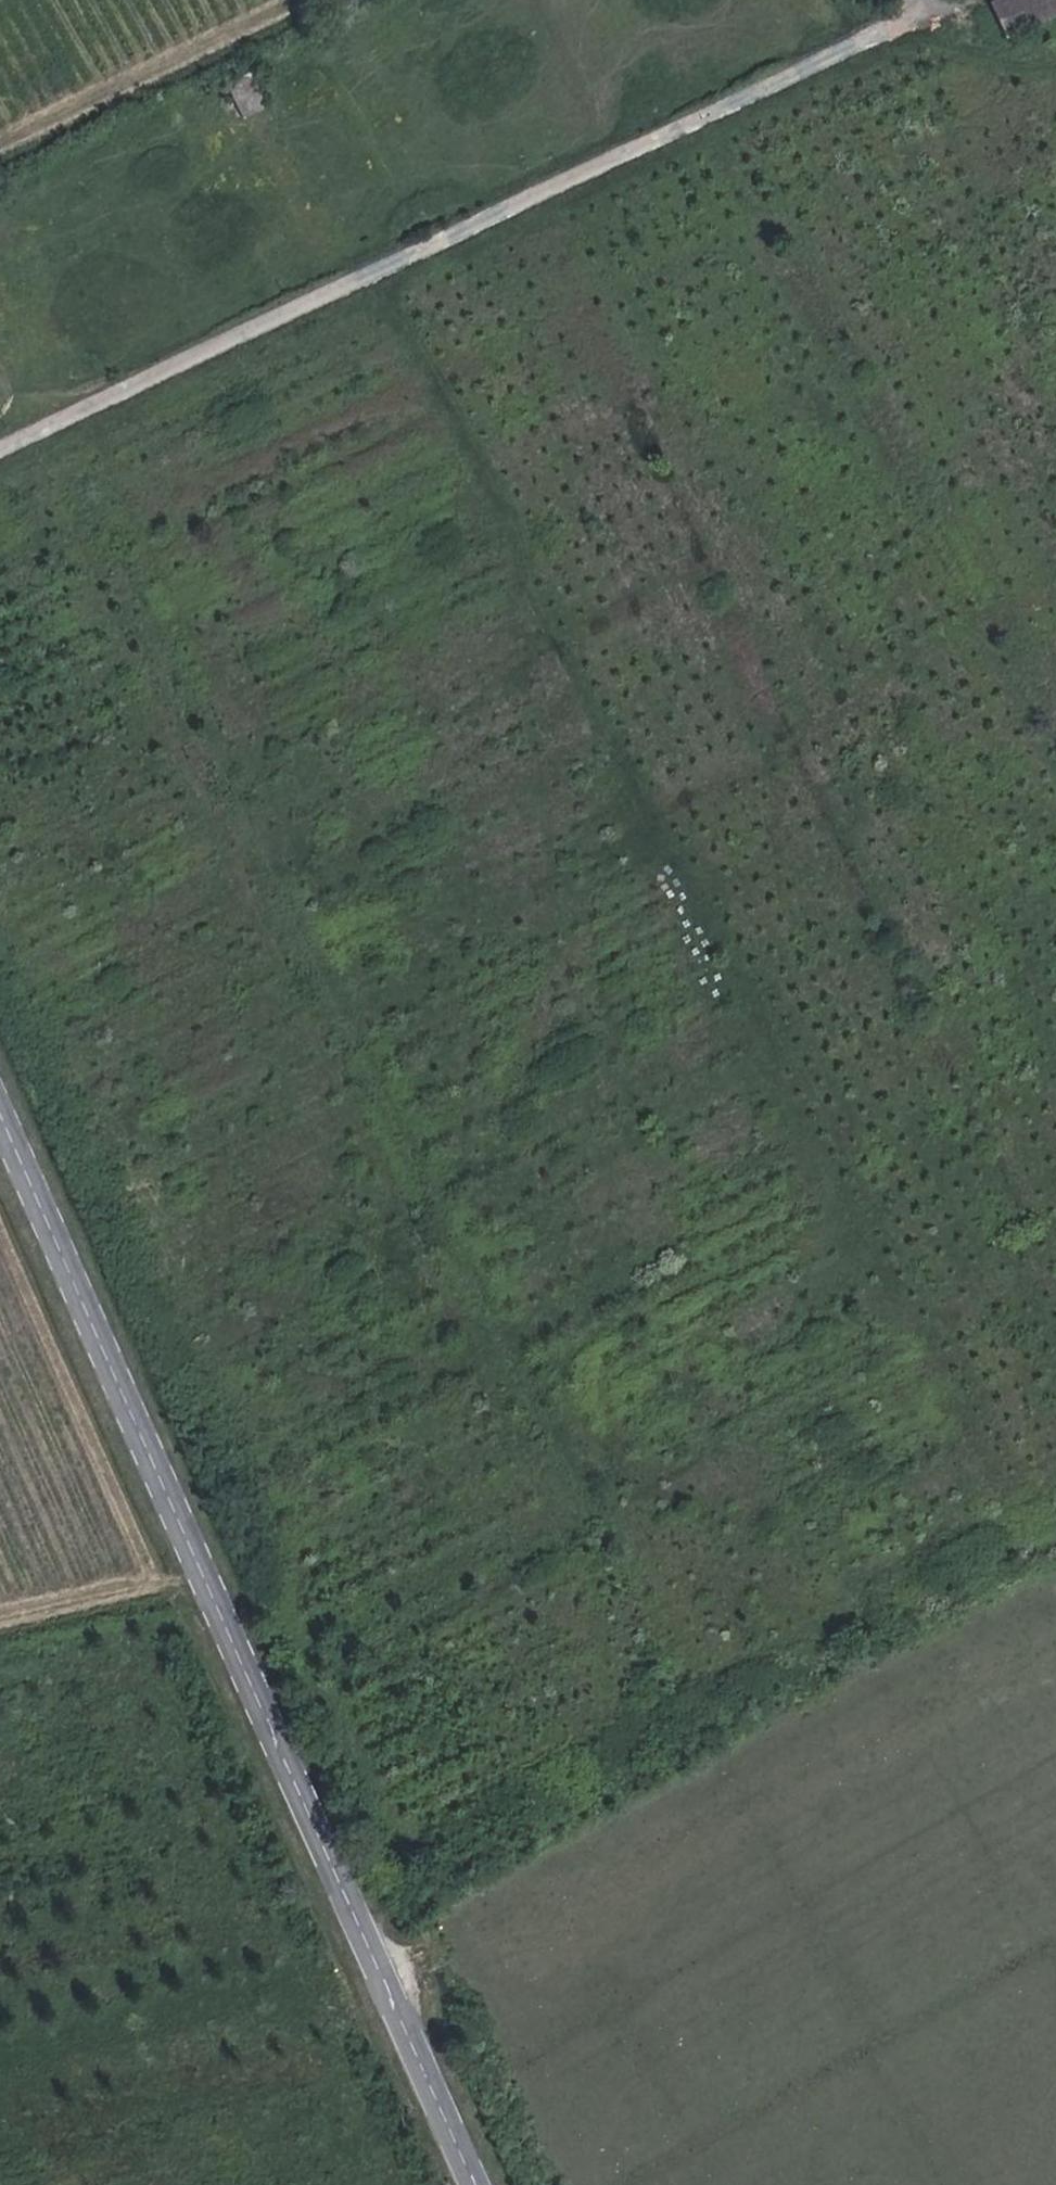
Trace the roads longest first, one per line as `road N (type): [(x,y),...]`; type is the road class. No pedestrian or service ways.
road 1 (tertiary): [(0,1100),(478,2184)]
road 2 (track): [(0,454),(887,34),(926,0)]

